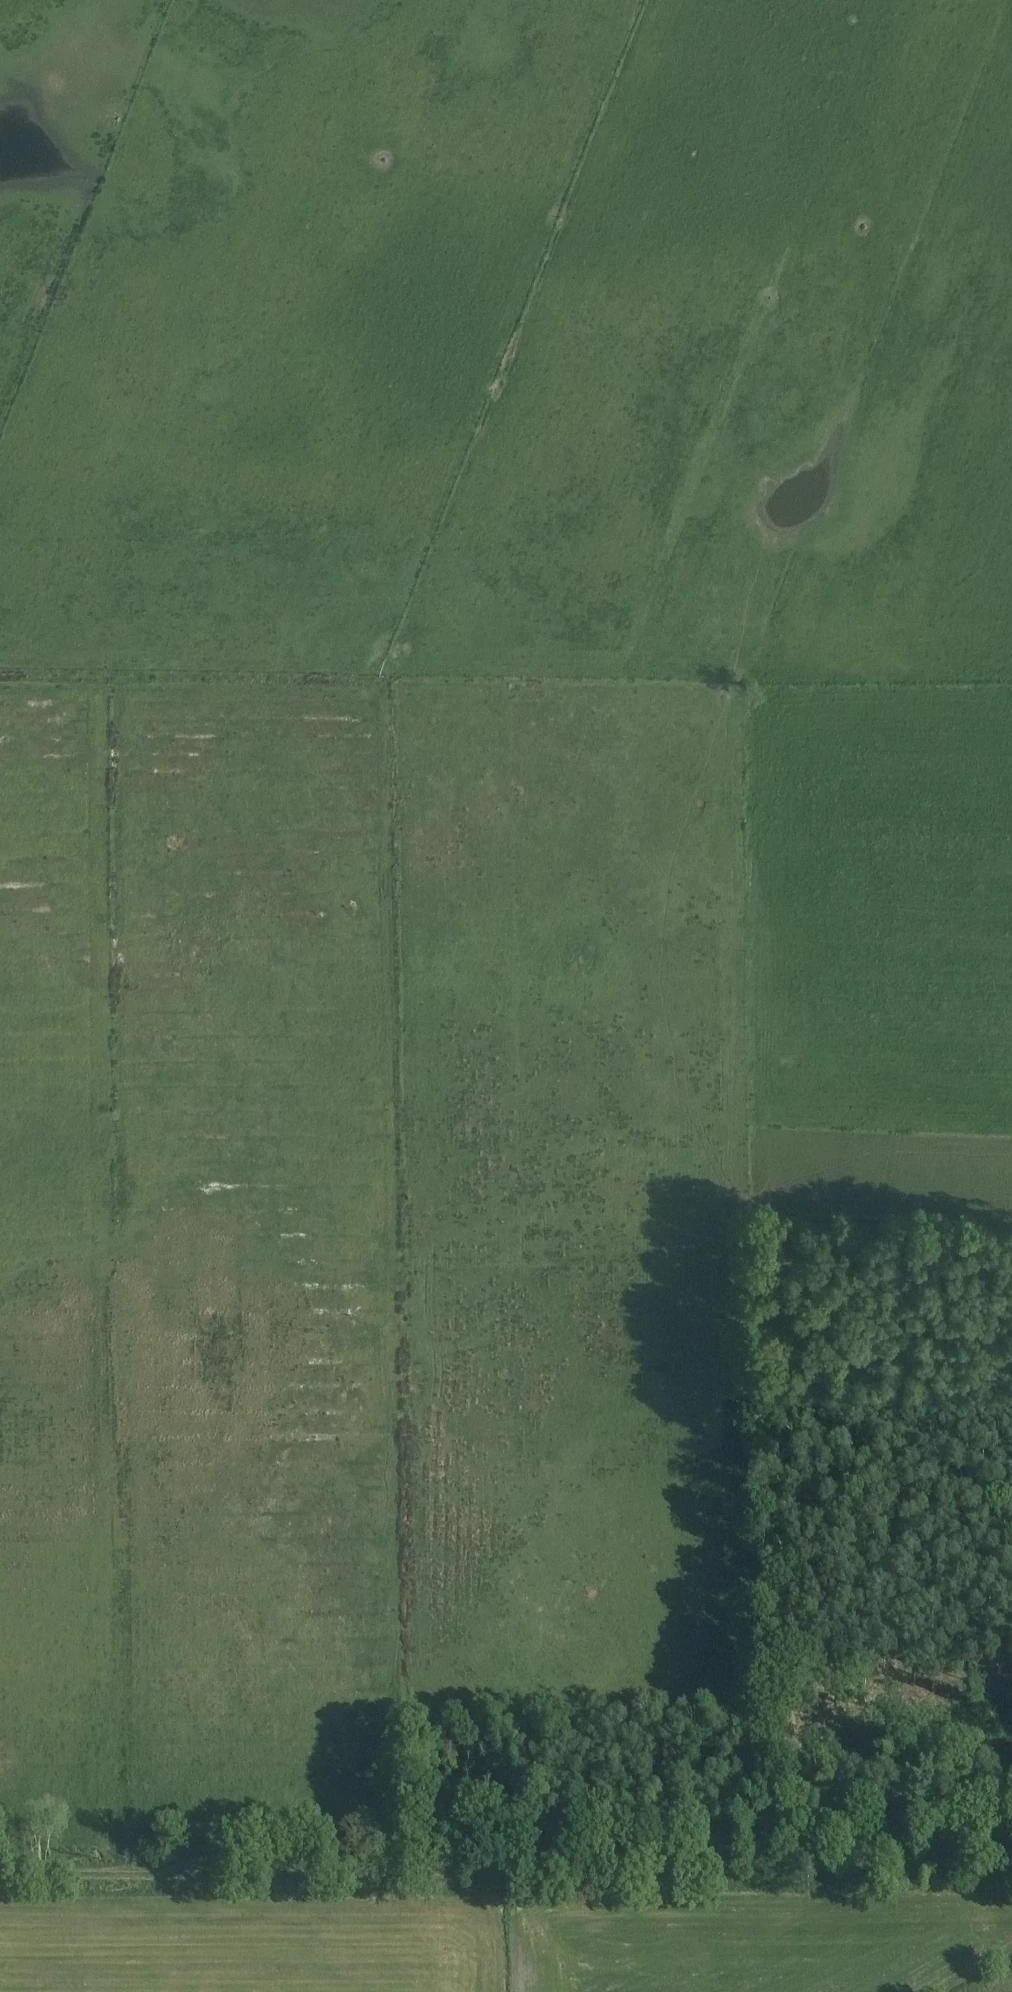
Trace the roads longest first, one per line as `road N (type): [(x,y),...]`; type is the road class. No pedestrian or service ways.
road 1 (track): [(1011,1862),(0,1867)]

